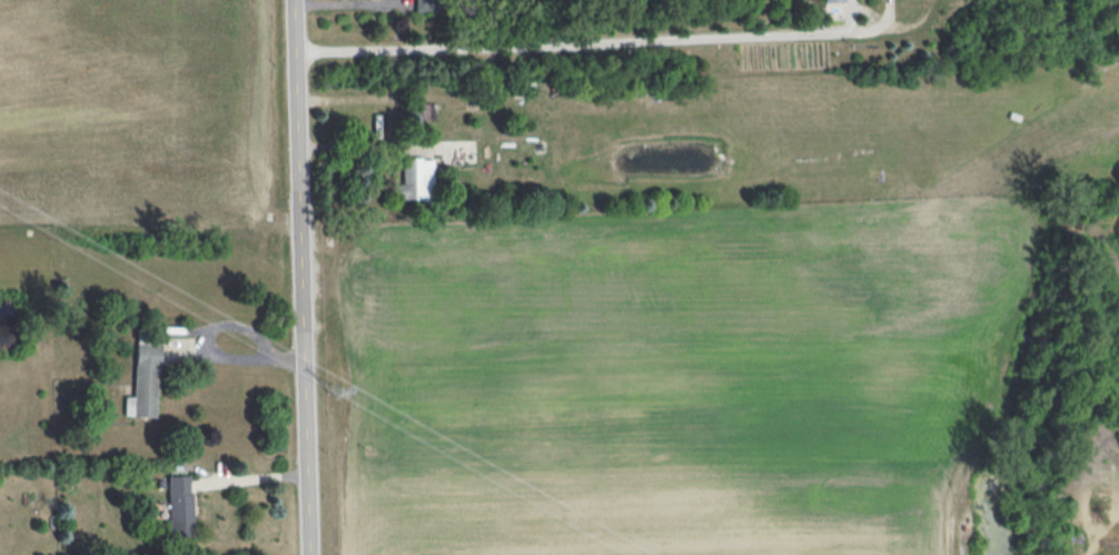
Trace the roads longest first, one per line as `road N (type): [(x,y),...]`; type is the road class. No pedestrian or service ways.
road 1 (tertiary): [(296,0),(312,554)]

